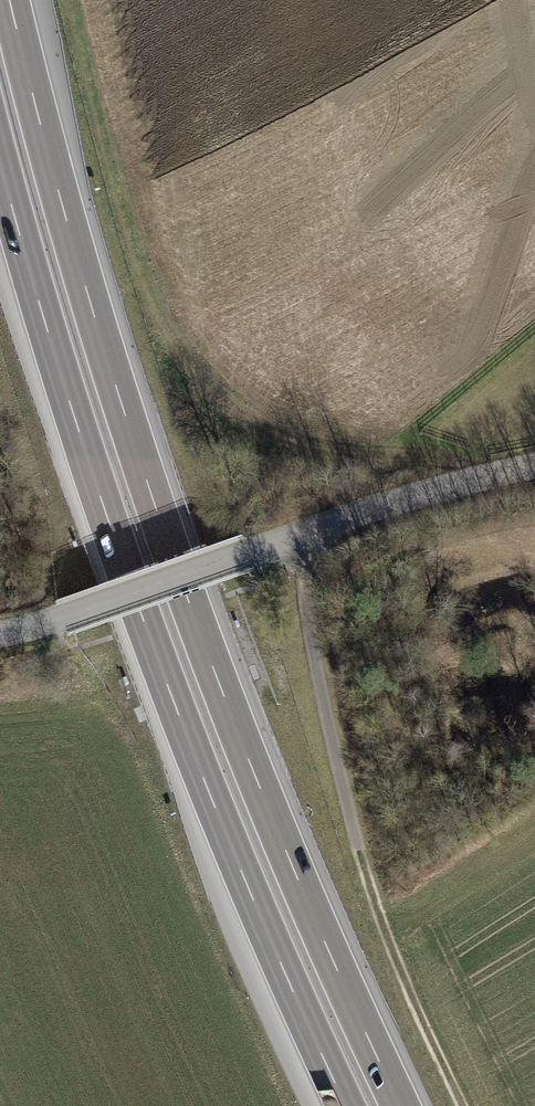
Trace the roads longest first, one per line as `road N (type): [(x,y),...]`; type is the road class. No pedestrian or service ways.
road 1 (motorway): [(402,1105),(291,862),(152,496),(10,0)]
road 2 (motorway): [(0,166),(102,506),(170,694),(345,1105)]
road 3 (track): [(76,0),(138,254),(181,350),(265,425),(338,456),(443,456),(512,468)]
road 4 (unclassified): [(534,464),(281,539),(60,617),(0,627)]

